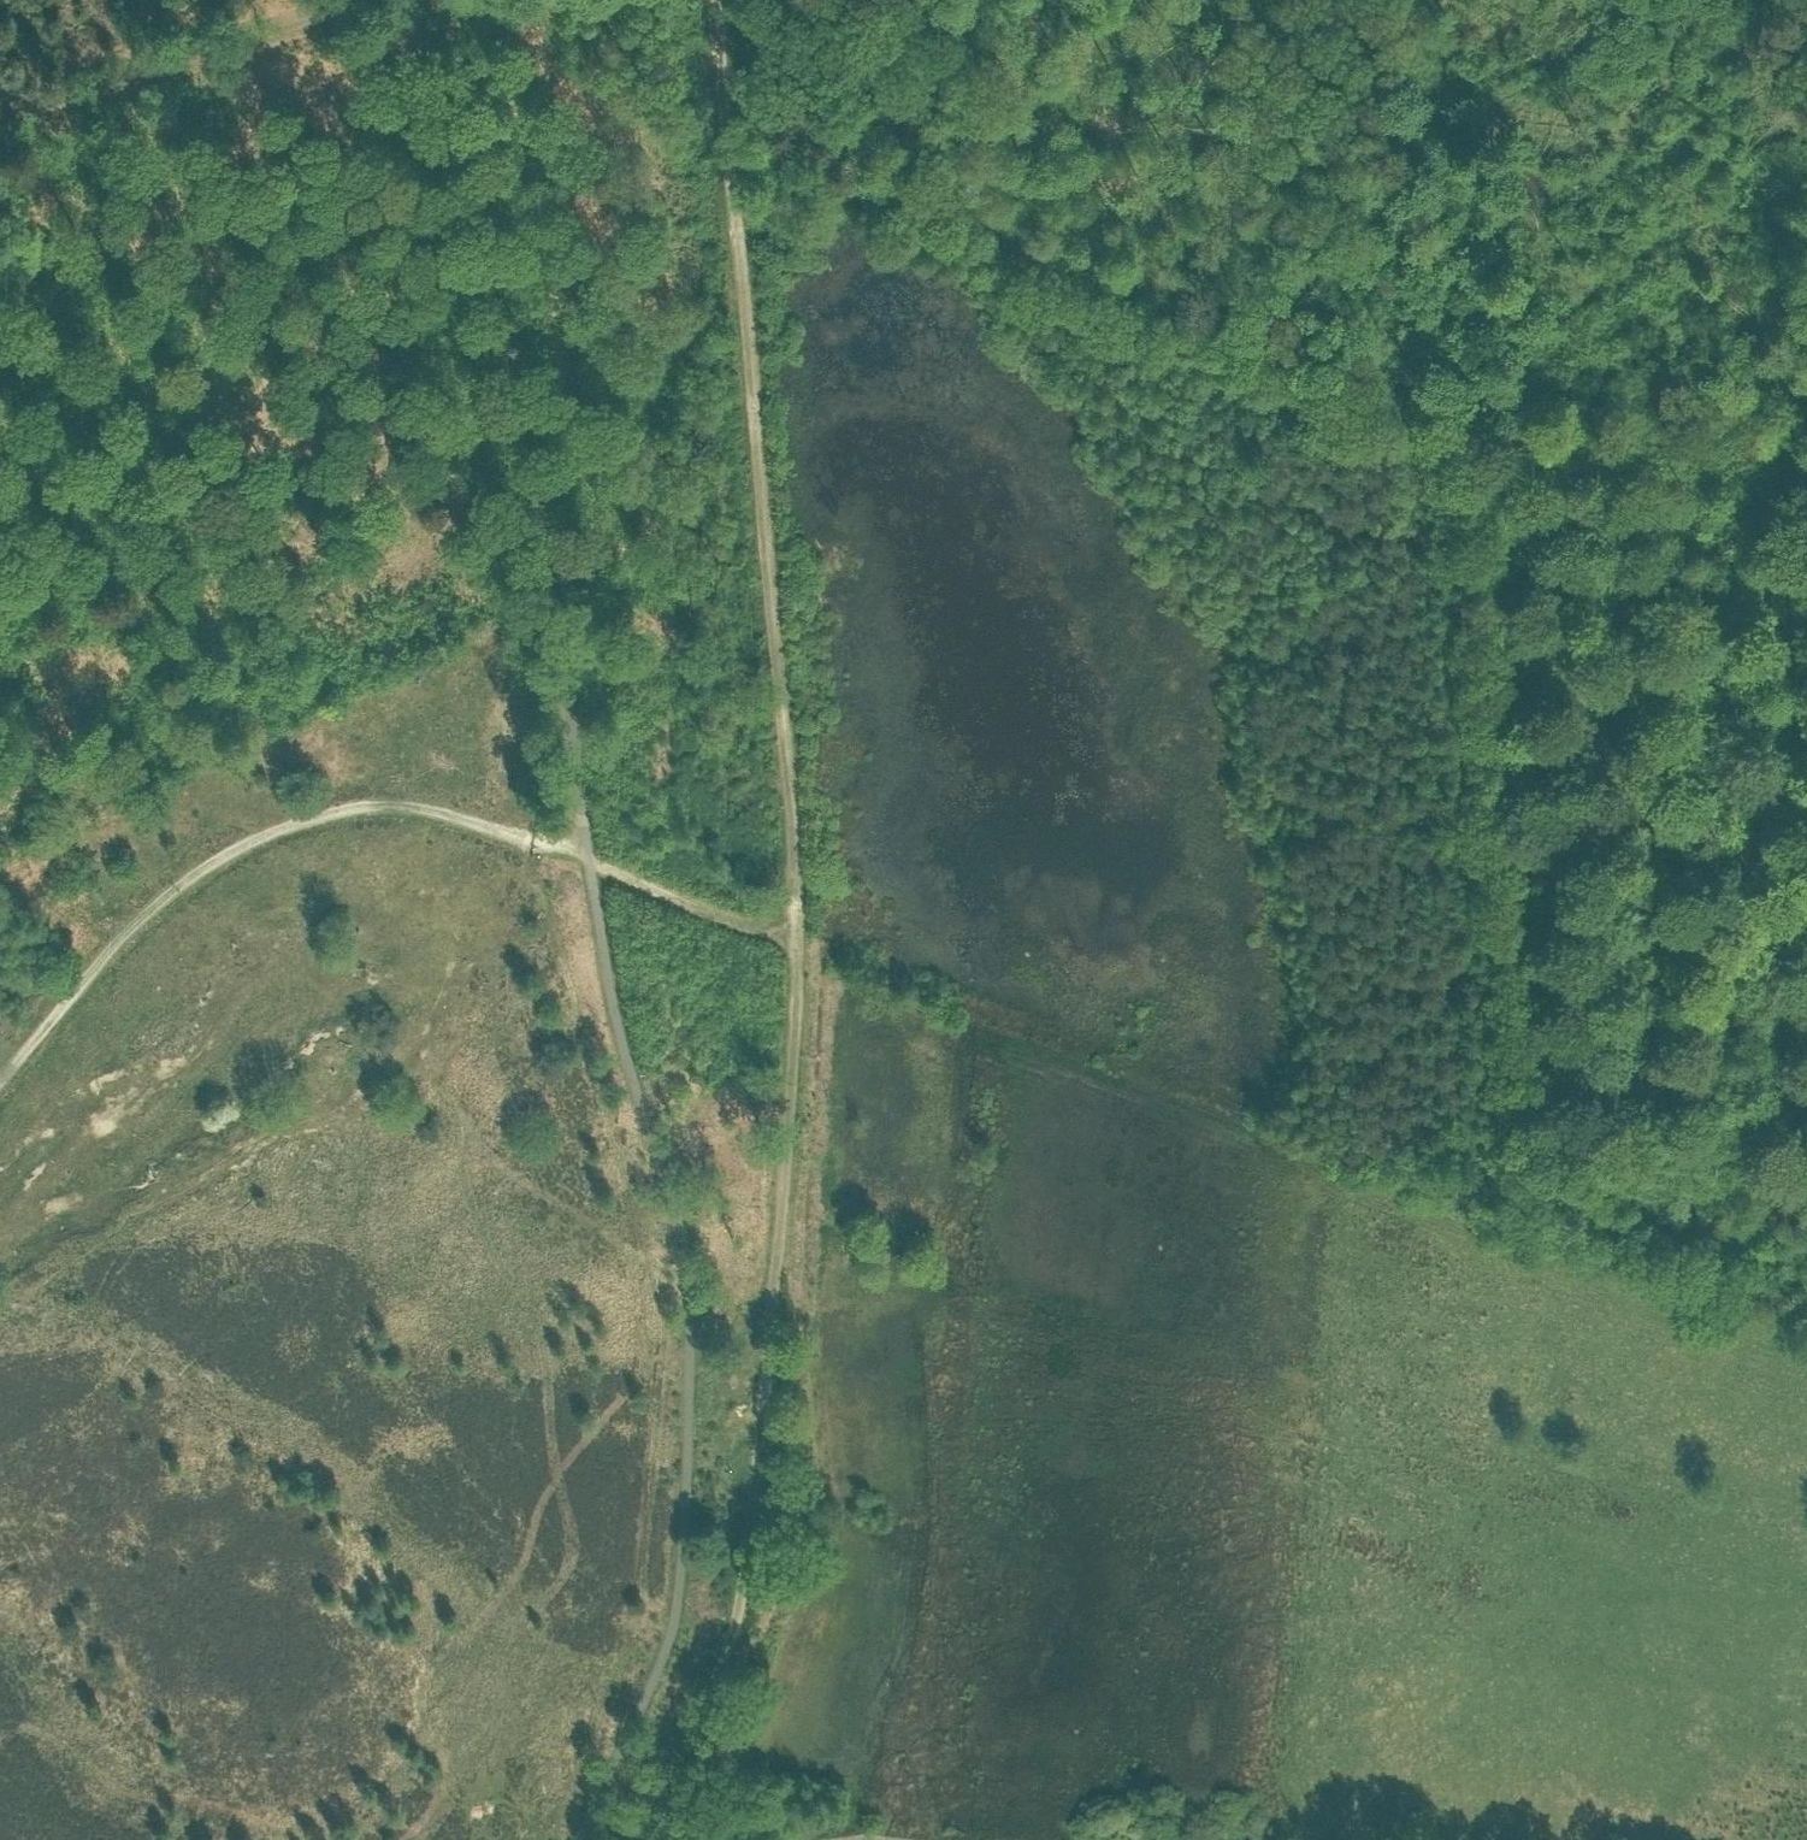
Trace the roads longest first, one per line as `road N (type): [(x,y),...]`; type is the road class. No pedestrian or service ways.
road 1 (track): [(798,942),(715,0)]
road 2 (track): [(798,942),(498,829),(404,805),(340,810),(275,831),(189,876),(146,912),(0,1078)]
road 3 (track): [(638,1839),(735,1633),(753,1551),(798,942)]
road 4 (track): [(0,115),(350,0)]

